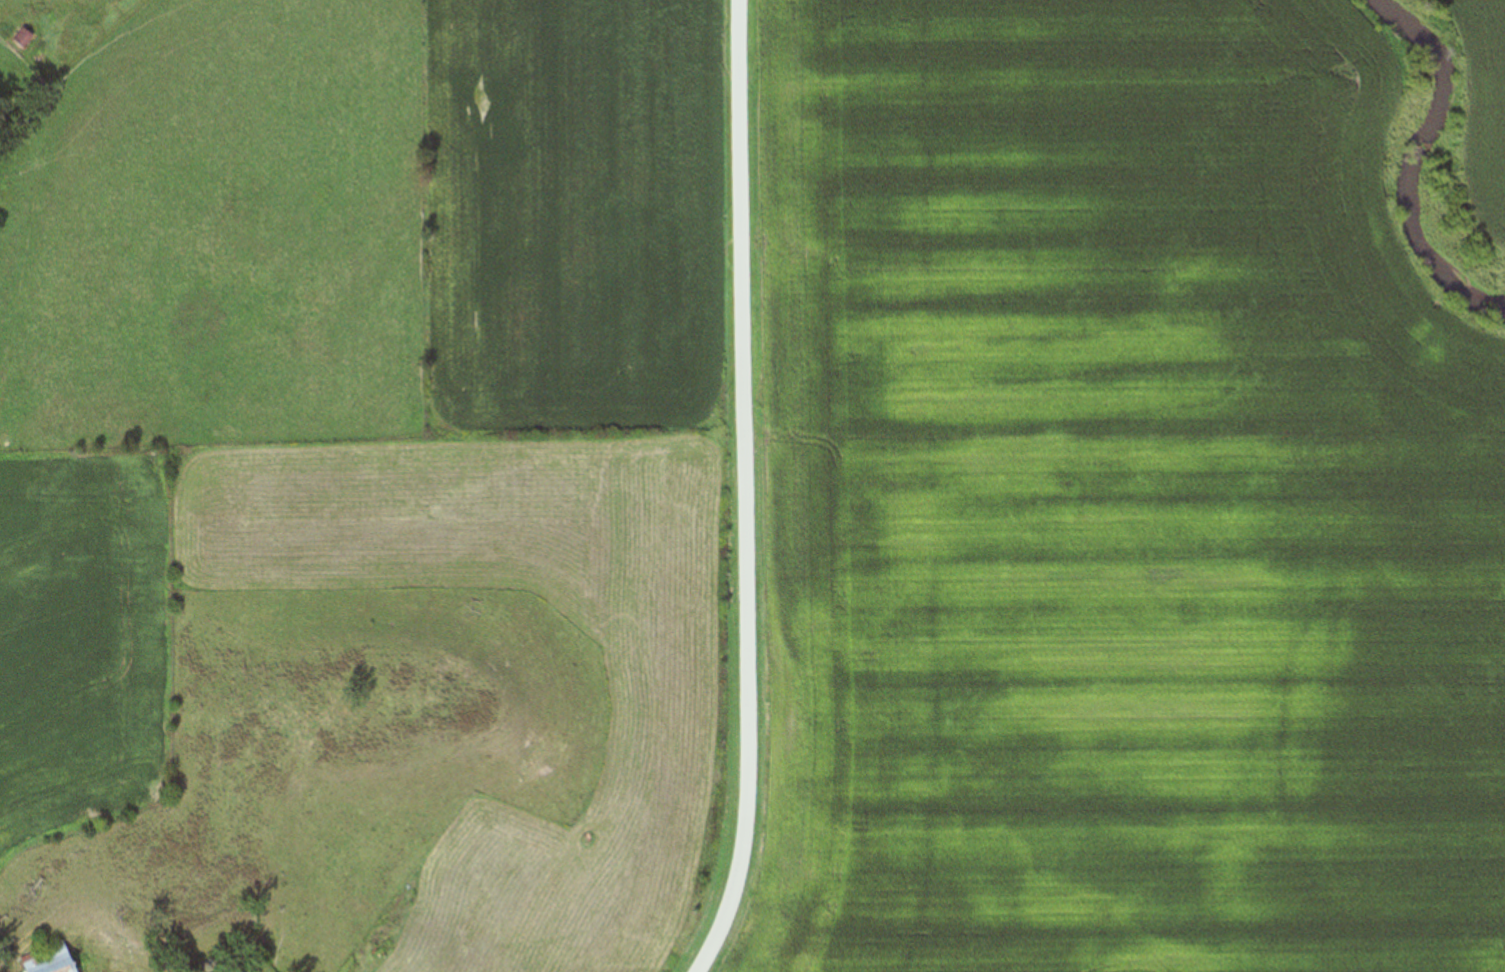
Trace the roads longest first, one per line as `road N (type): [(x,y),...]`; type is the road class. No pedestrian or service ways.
road 1 (residential): [(700,971),(734,908),(756,811),(748,427)]
road 2 (residential): [(748,427),(741,0)]

